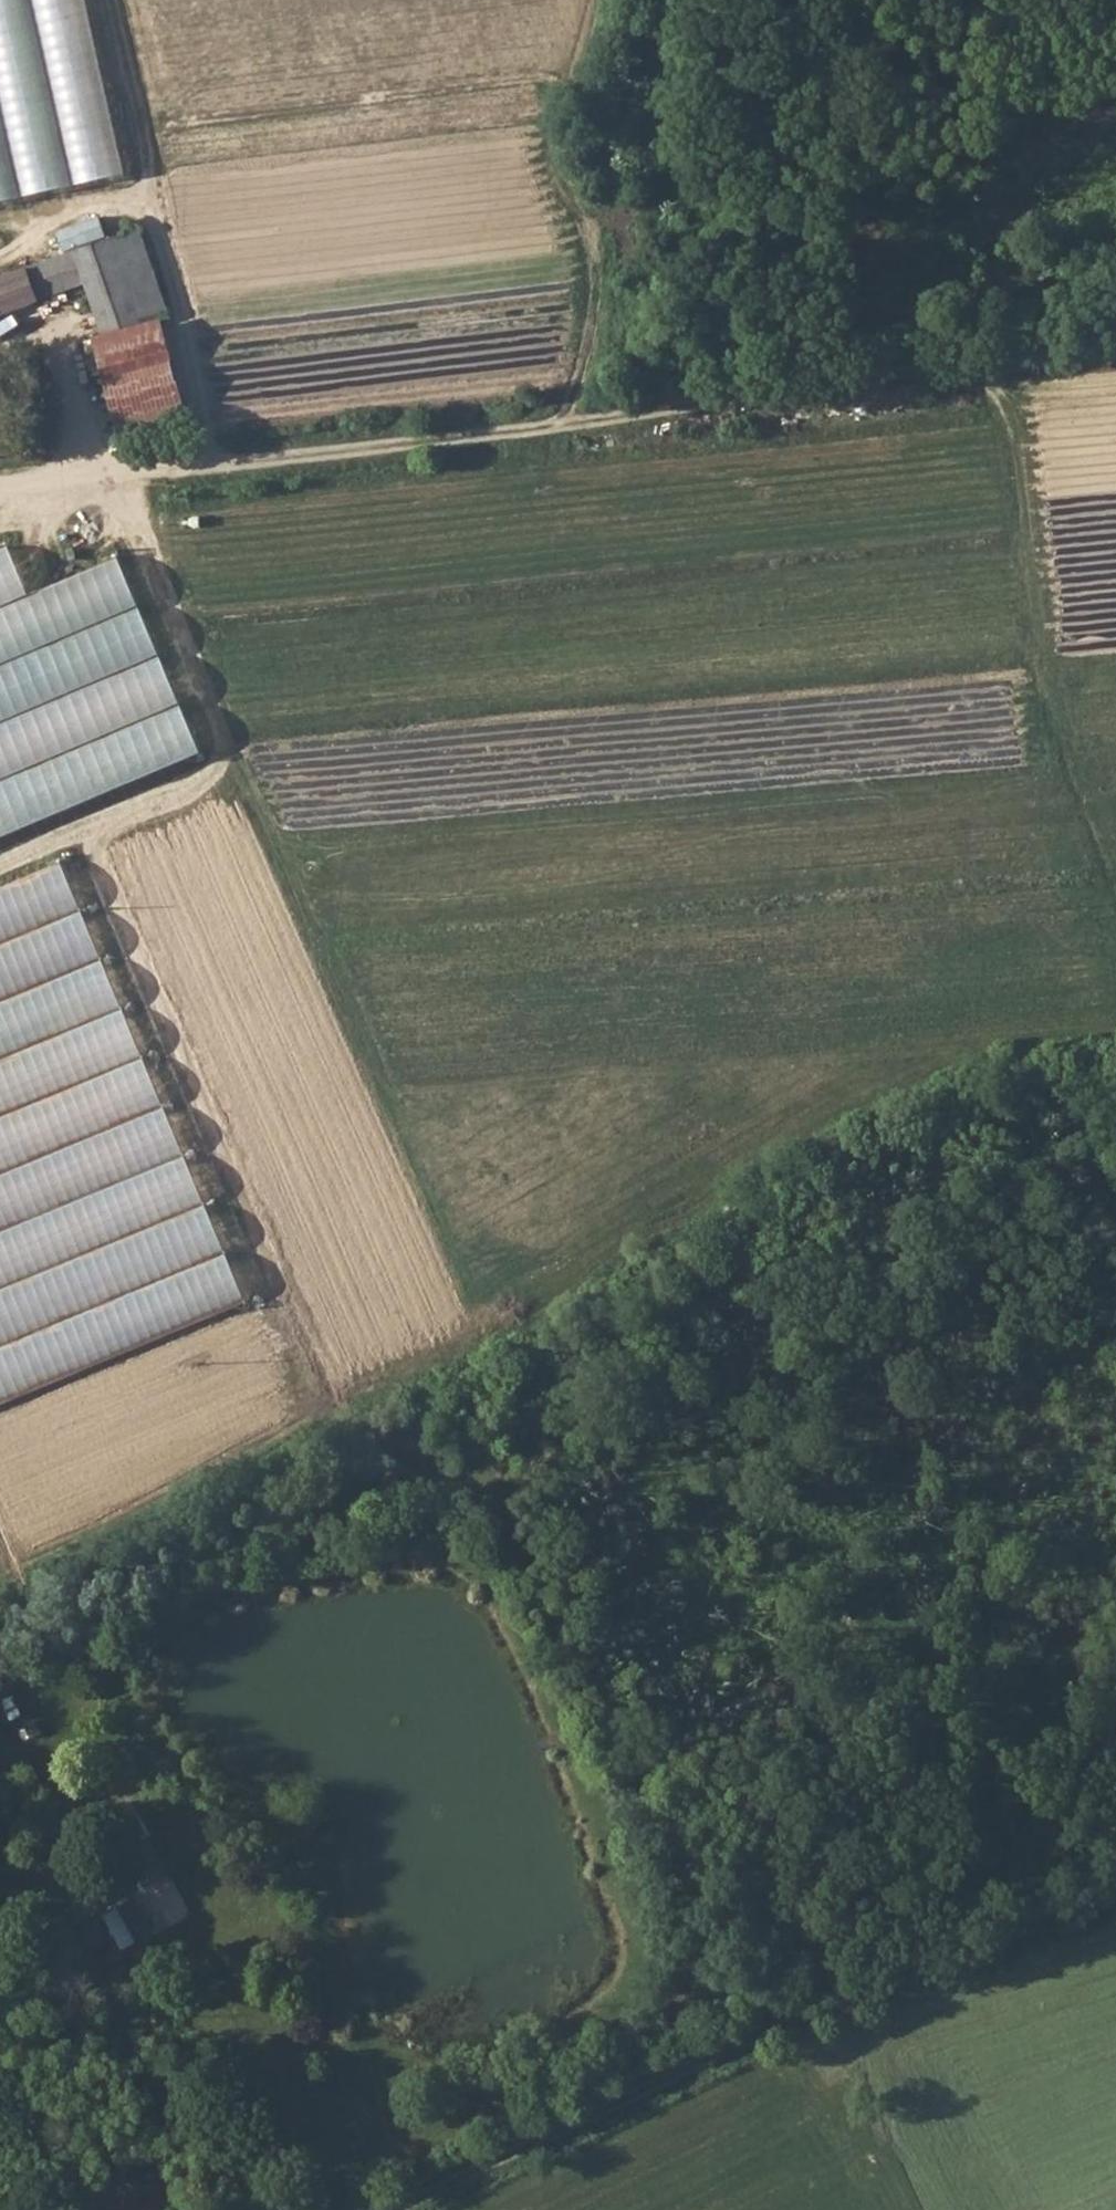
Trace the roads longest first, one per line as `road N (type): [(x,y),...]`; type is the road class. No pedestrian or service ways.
road 1 (track): [(405,2209),(759,2031),(1115,1913)]
road 2 (unclassified): [(549,427),(0,490)]

